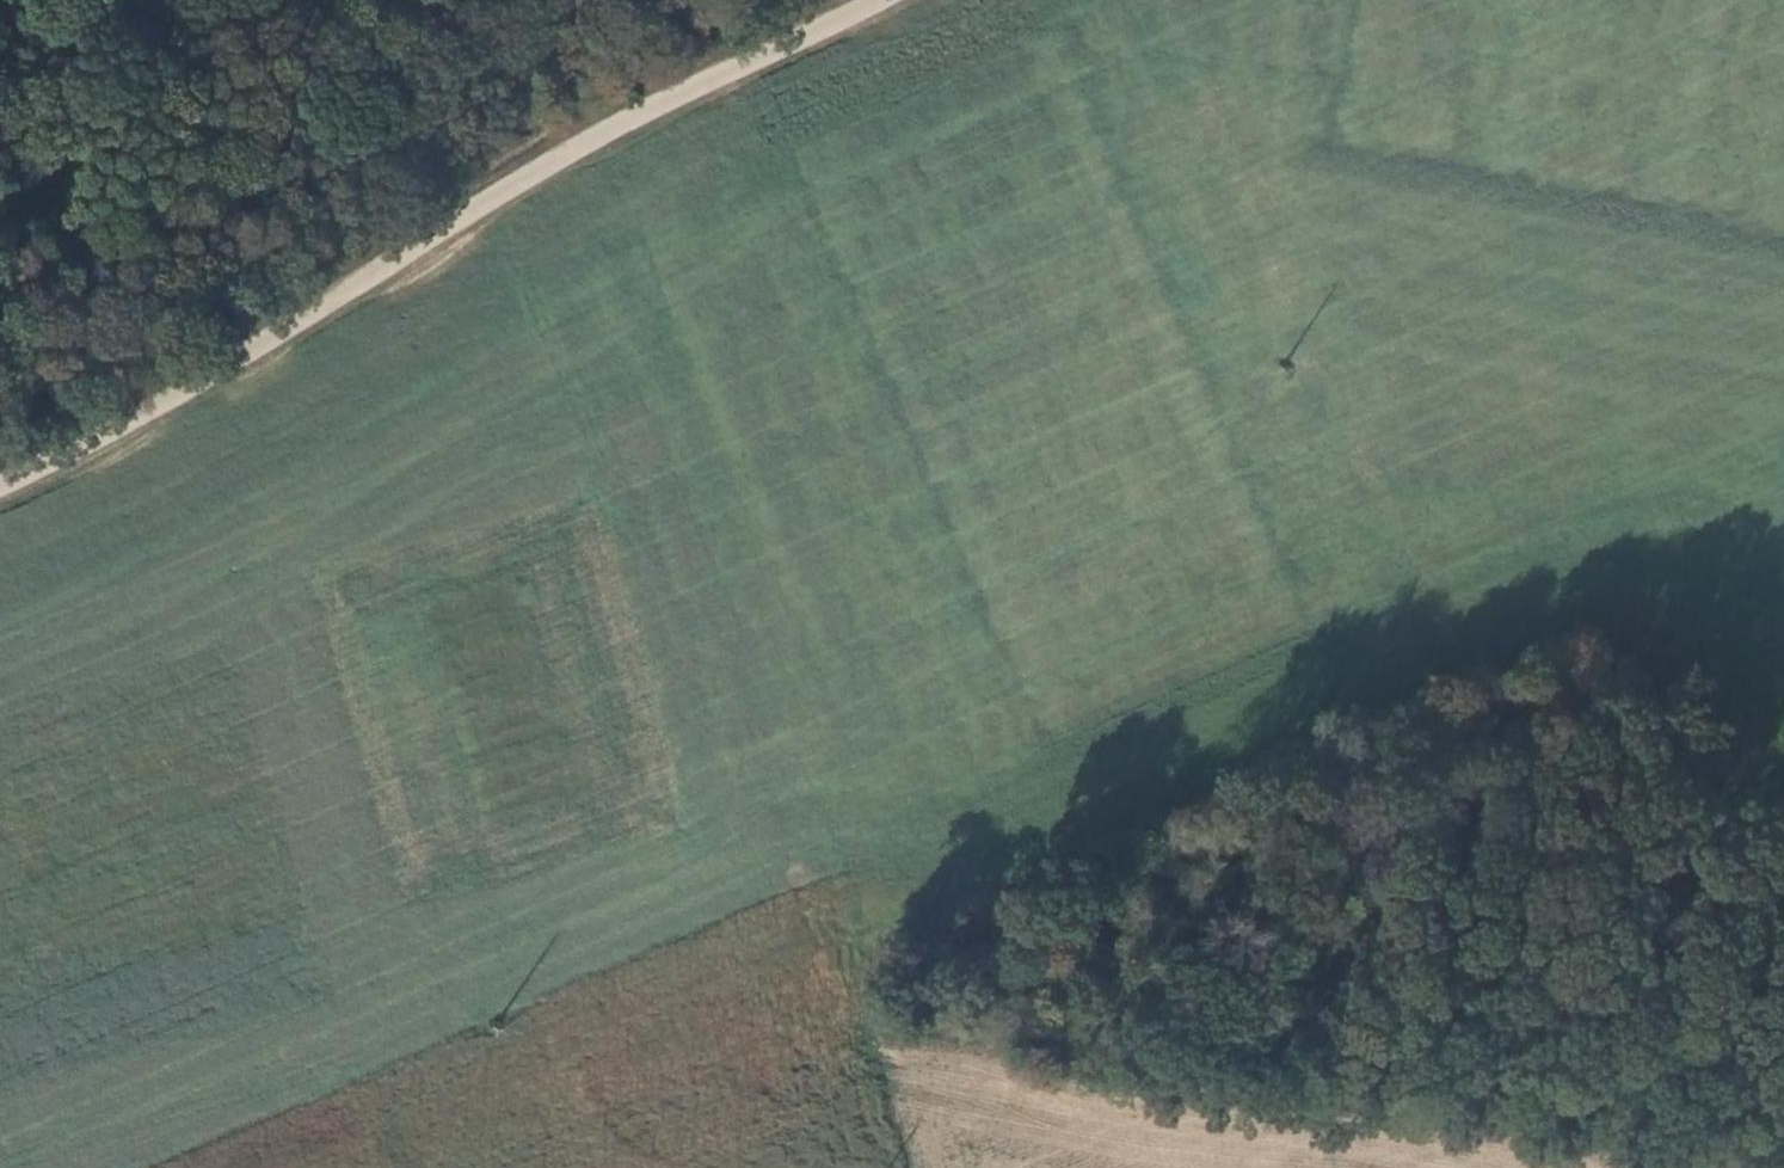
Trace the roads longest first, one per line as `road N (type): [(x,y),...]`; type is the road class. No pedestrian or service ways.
road 1 (unclassified): [(862,0),(559,153),(273,334),(55,461),(0,484)]

